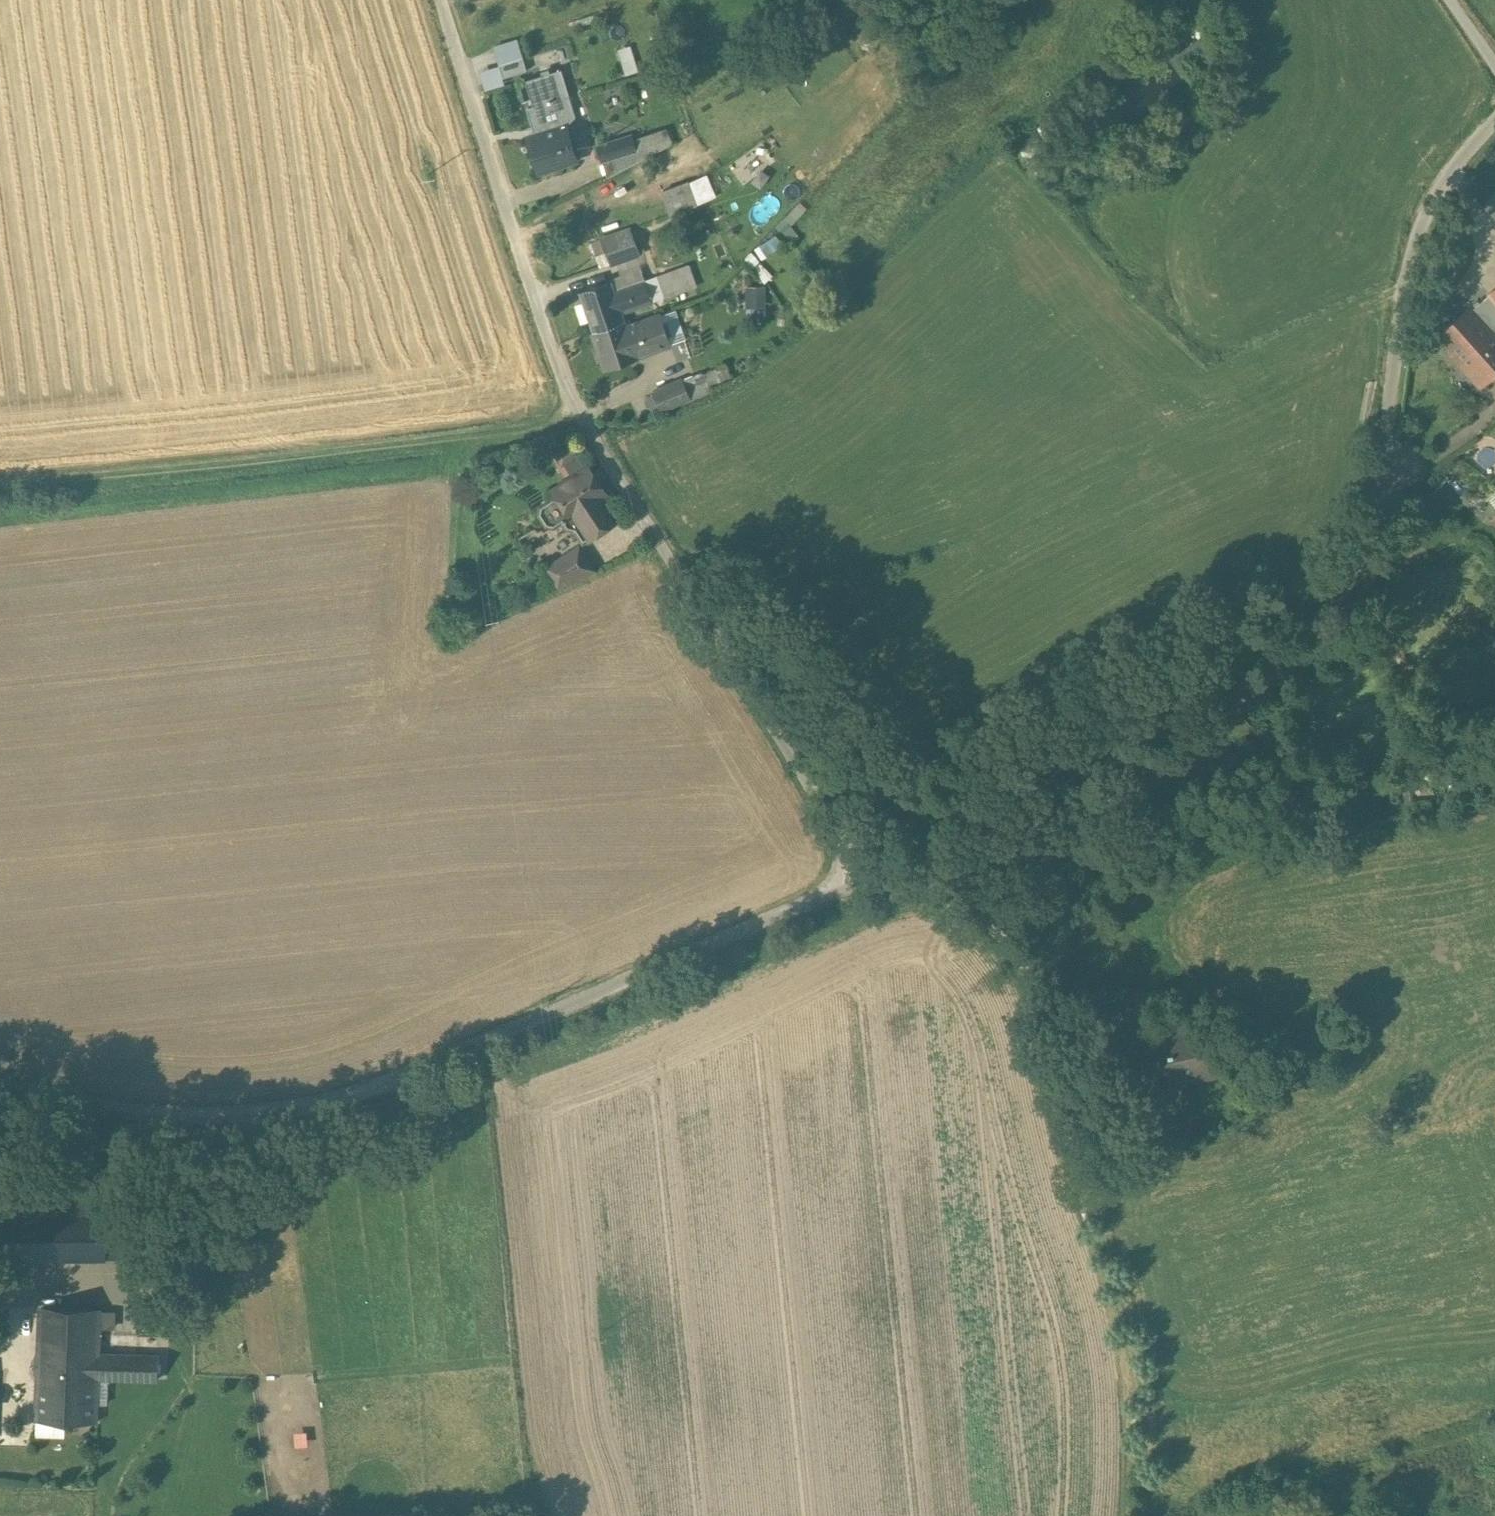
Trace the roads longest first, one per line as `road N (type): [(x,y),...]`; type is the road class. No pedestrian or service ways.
road 1 (unclassified): [(860,881),(1047,826),(1181,753),(1326,618),(1352,569),(1386,440),(1415,239),(1494,121)]
road 2 (unclassified): [(860,881),(581,411),(542,319),(443,0)]
road 3 (unclassified): [(0,1083),(183,1110),(249,1113),(330,1097),(411,1073),(860,881)]
road 4 (track): [(0,487),(581,411)]

